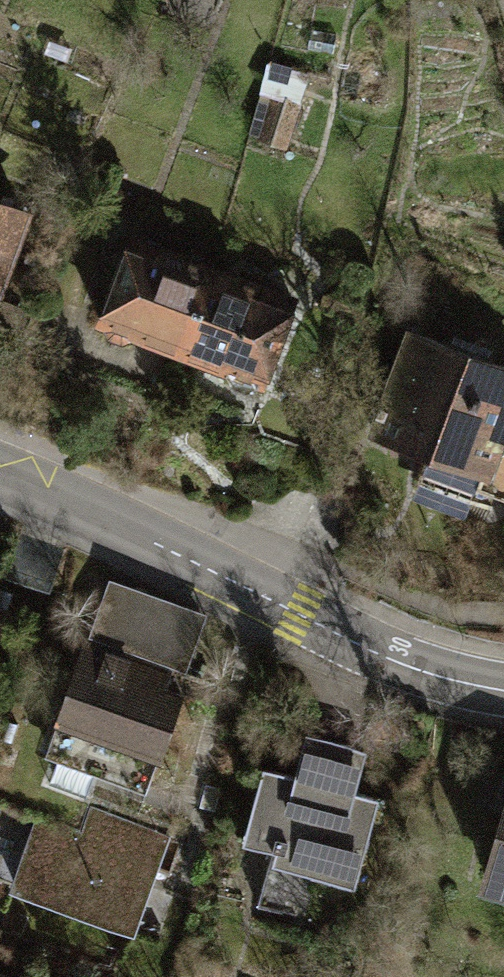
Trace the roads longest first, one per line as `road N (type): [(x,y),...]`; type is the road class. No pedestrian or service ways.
road 1 (tertiary): [(0,478),(391,658),(503,689)]

